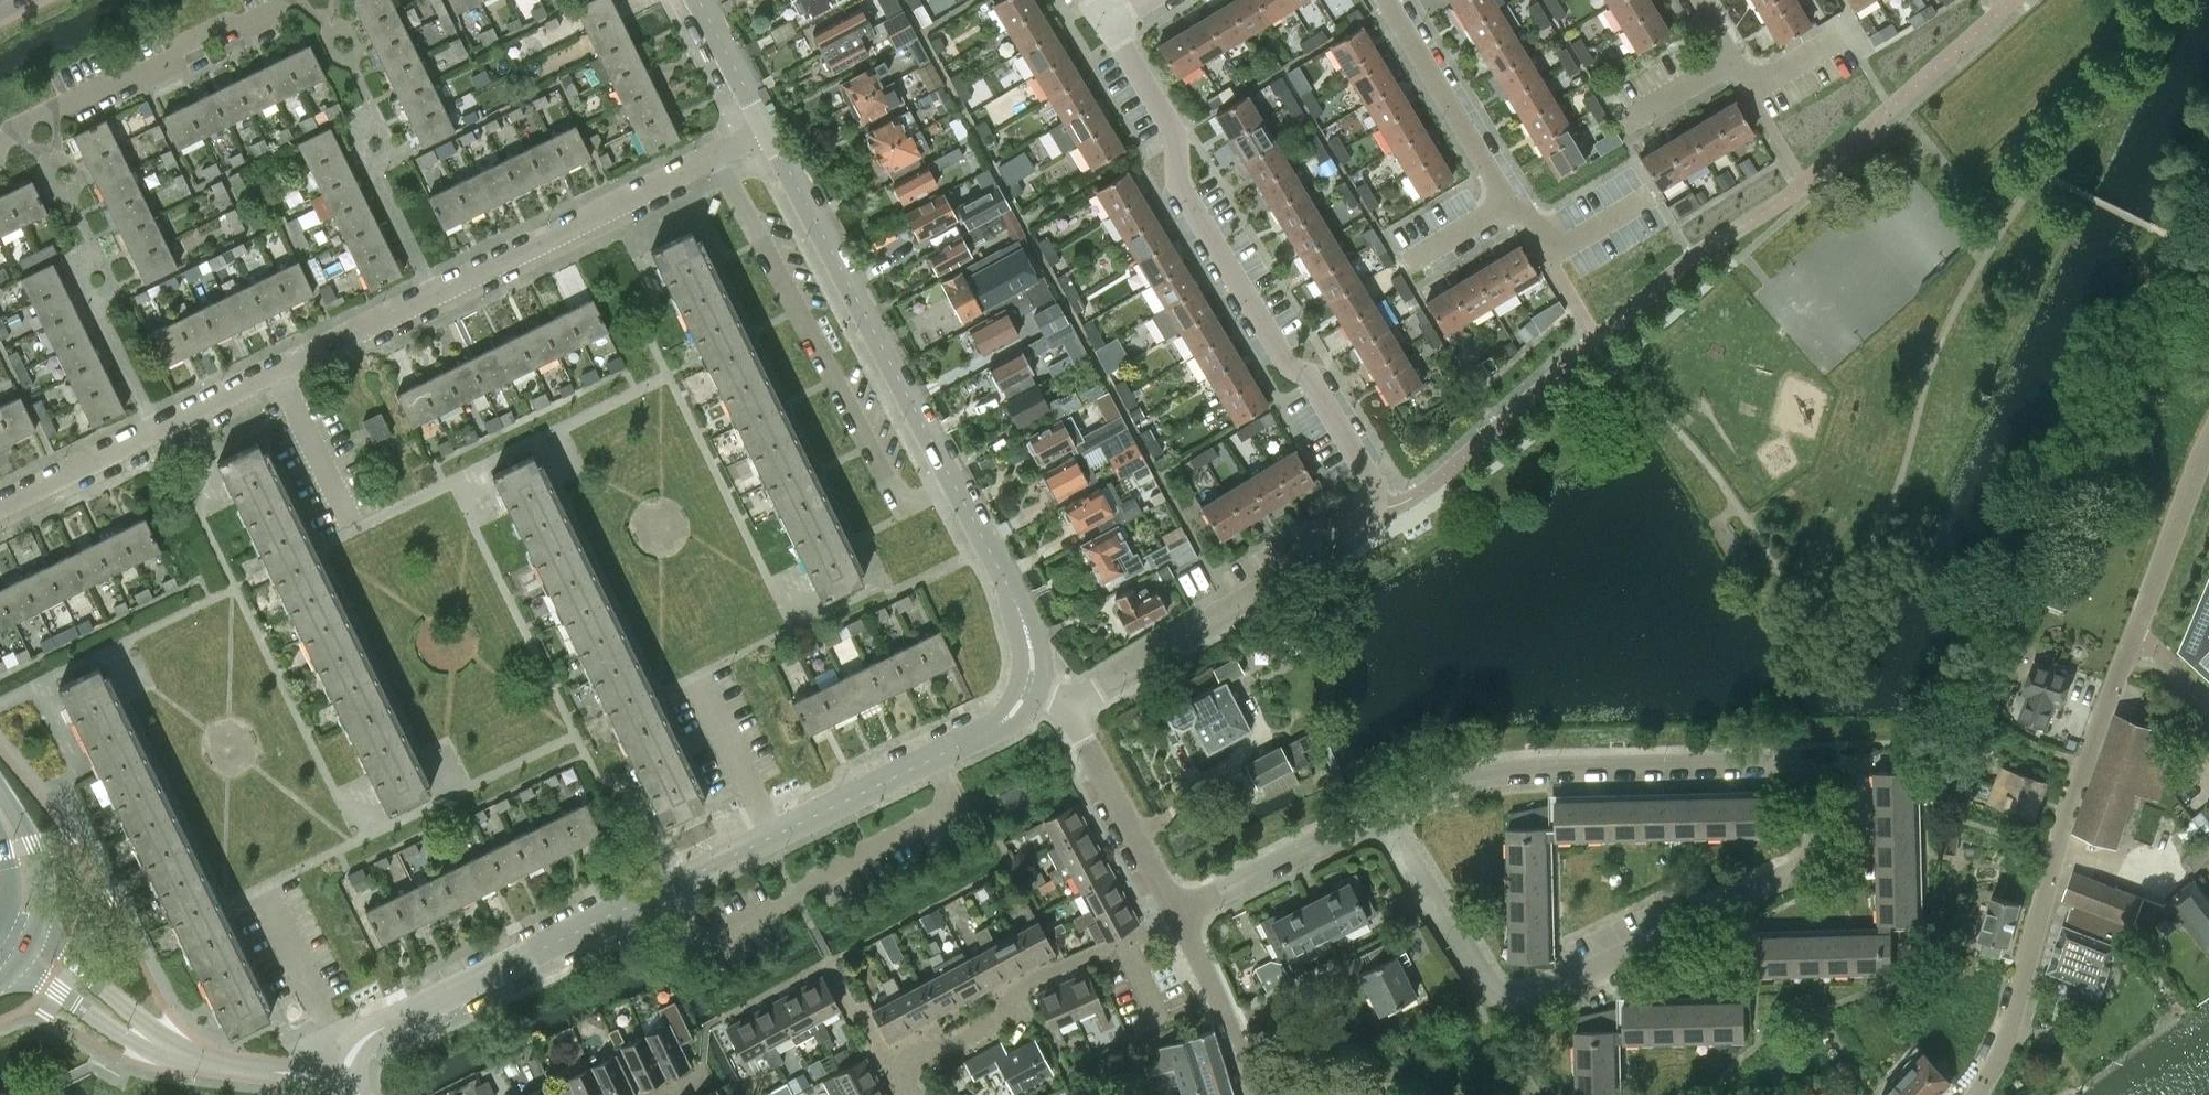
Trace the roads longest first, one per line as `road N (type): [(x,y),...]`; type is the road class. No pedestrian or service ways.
road 1 (residential): [(1382,810),(1494,774),(1567,764),(1809,758),(1812,839),(1800,866),(1543,996),(1508,996),(1475,969)]
road 2 (residential): [(1978,1094),(2014,1012),(2075,803),(2208,455)]
road 3 (residential): [(1034,686),(1027,628),(1011,589),(768,129)]
road 4 (residential): [(1377,506),(1374,484),(1315,384),(1274,351),(1181,184),(1178,140),(1102,28)]
road 5 (residential): [(344,1051),(776,835)]
road 6 (residential): [(436,292),(768,129)]
road 7 (residential): [(1377,506),(1356,533),(1093,688),(1070,690)]
road 8 (residential): [(914,1094),(898,1065),(969,1032),(1072,961),(1133,942),(1178,915)]
road 9 (residential): [(1411,258),(1508,205),(1391,0)]
road 10 (residential): [(159,429),(90,292),(84,235),(28,129)]
road 11 (residential): [(159,429),(436,292)]
road 12 (residential): [(776,835),(995,730),(1034,686)]
road 13 (residential): [(28,129),(131,72),(175,58),(210,32),(295,0)]
road 14 (residential): [(1178,915),(1078,723),(1070,690)]
road 15 (residential): [(1382,810),(1178,915)]
road 16 (residential): [(436,292),(348,119)]
road 17 (residential): [(1251,1094),(1178,915)]
road 18 (residential): [(1475,969),(1382,810)]
road 19 (residential): [(0,507),(159,429)]
road 20 (residential): [(344,1051),(270,896)]
road 21 (residential): [(776,835),(703,689)]
road 22 (unclassified): [(150,1038),(38,934)]
road 23 (unclassified): [(16,967),(76,1005),(150,1038)]
road 24 (residential): [(1729,59),(1748,90),(1846,34)]
road 25 (tertiary): [(38,934),(46,917),(38,858),(0,799)]
road 26 (residential): [(768,129),(699,0)]
road 27 (residential): [(344,1051),(276,1072),(225,1067)]

